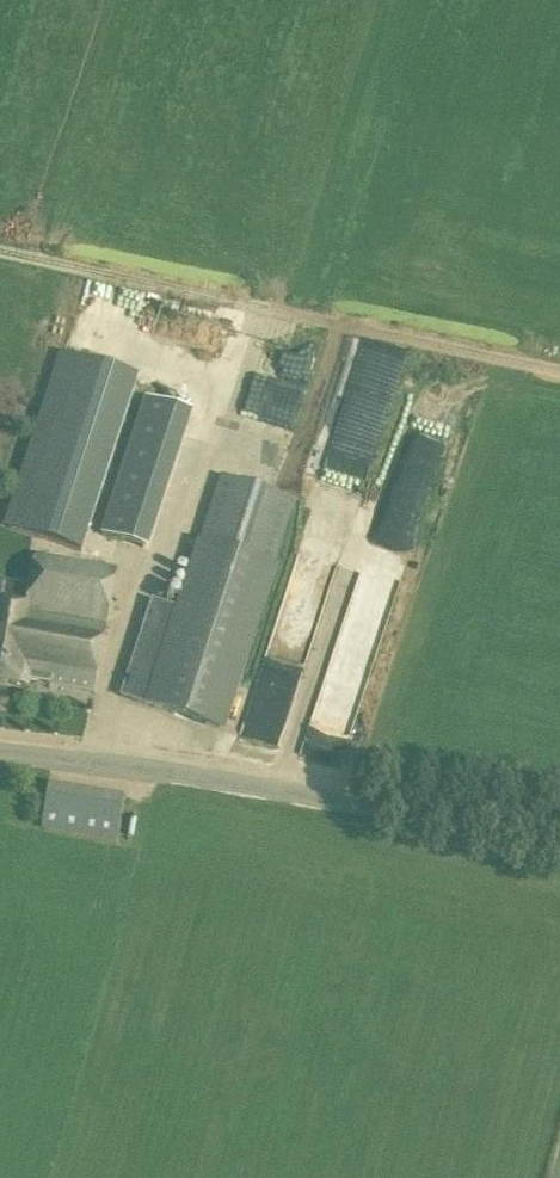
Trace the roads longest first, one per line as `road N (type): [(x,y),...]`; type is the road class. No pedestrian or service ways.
road 1 (unclassified): [(559,847),(126,769),(0,755)]

